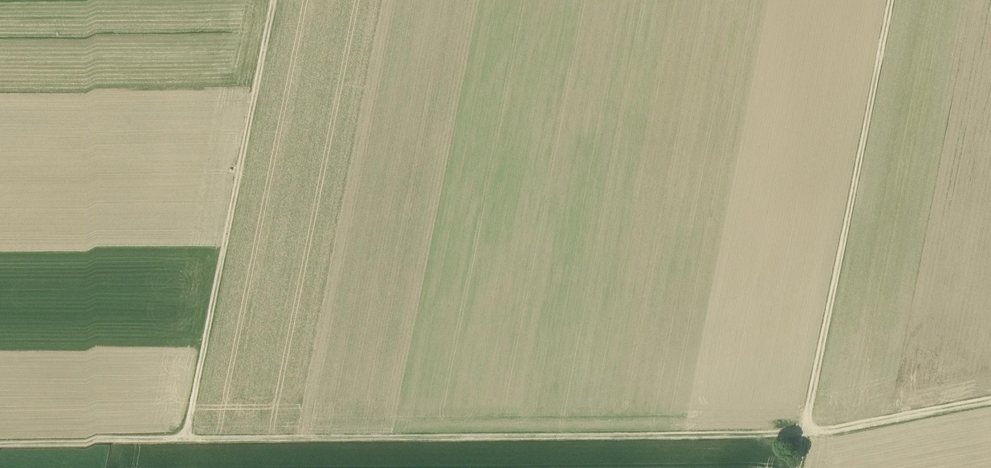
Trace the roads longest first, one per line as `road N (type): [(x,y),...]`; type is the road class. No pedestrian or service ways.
road 1 (track): [(0,443),(807,437)]
road 2 (track): [(275,0),(188,442)]
road 3 (track): [(807,437),(895,0)]
road 4 (track): [(807,437),(990,404)]

